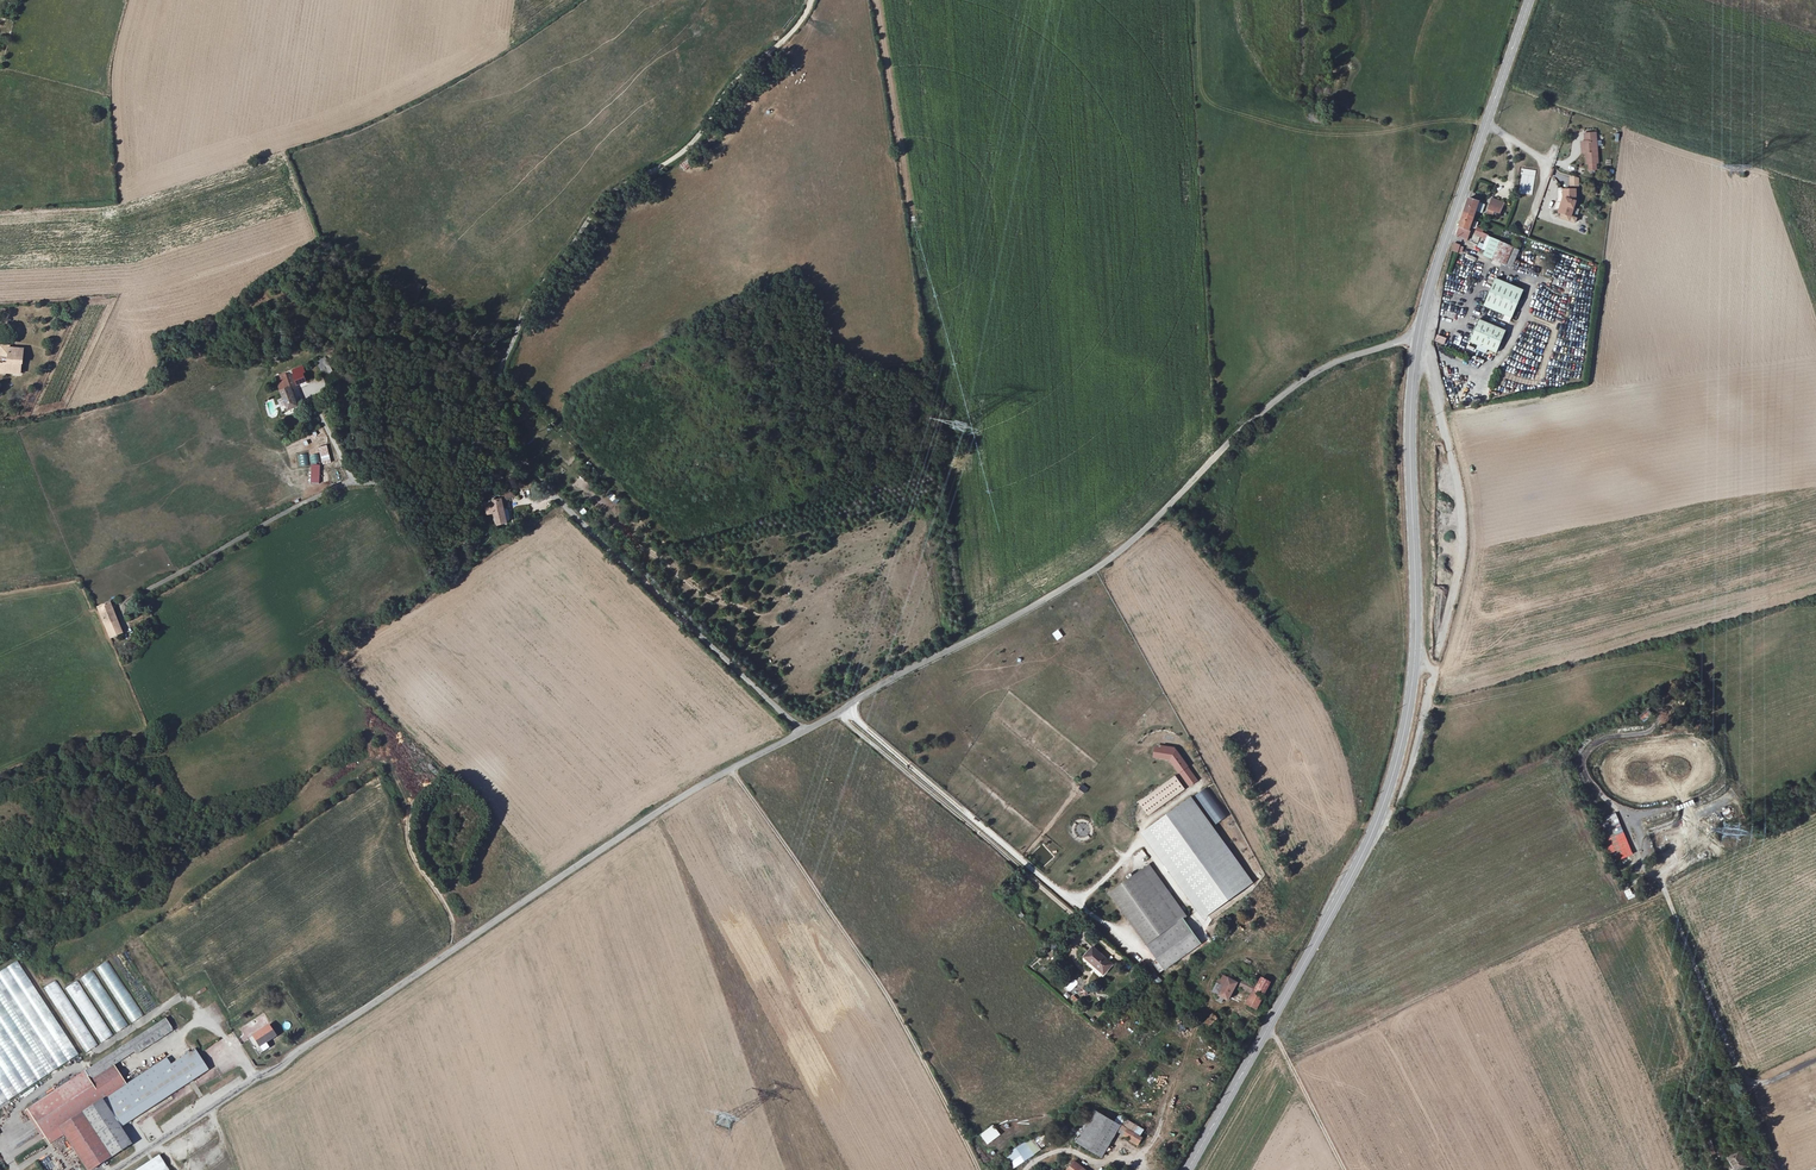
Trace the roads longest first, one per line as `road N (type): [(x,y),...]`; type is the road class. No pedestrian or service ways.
road 1 (unclassified): [(810,0),(729,87),(682,155),(596,204),(532,298),(498,373),(518,461),(801,733)]
road 2 (primary): [(1188,1169),(1354,872),(1396,766),(1416,634),(1410,442),(1418,337)]
road 3 (unclassified): [(117,1169),(660,810),(801,733)]
road 4 (unclassified): [(801,733),(1101,566),(1302,381),(1418,337)]
road 5 (primary): [(1418,337),(1529,0)]
road 6 (track): [(1418,337),(1462,531),(1438,655)]
road 7 (track): [(389,765),(409,800),(409,847),(452,921),(453,949)]
road 8 (track): [(1269,1026),(1344,1169)]
road 9 (track): [(1403,791),(1435,674),(1413,669)]

